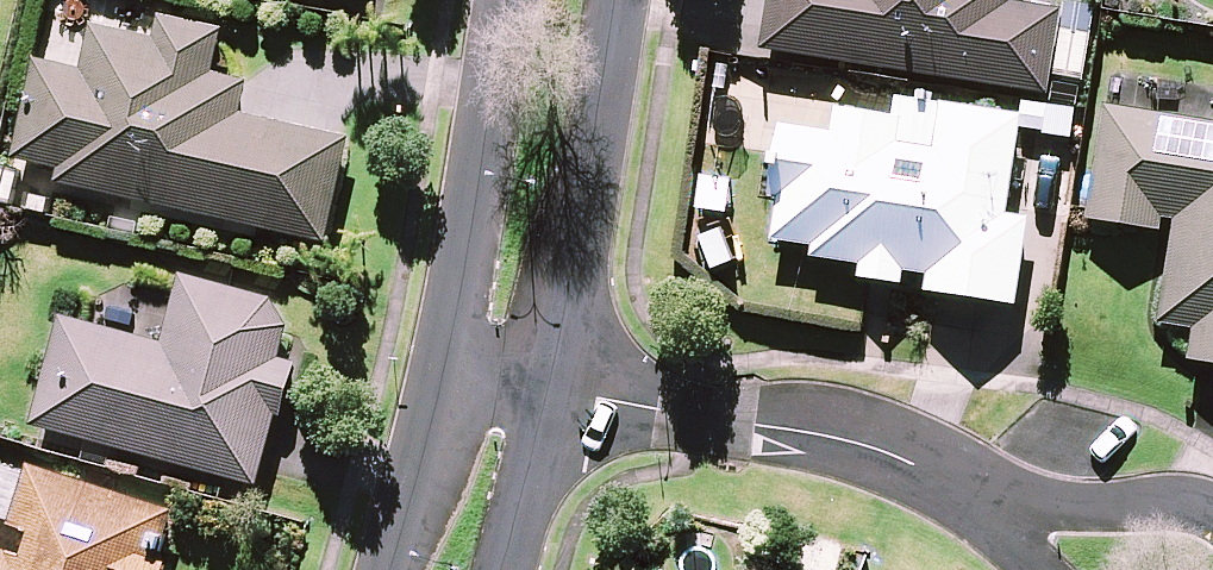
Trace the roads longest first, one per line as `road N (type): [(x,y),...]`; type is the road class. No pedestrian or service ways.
road 1 (residential): [(944,475),(883,446),(802,427),(564,387)]
road 2 (tertiary): [(618,0),(564,387)]
road 3 (tertiary): [(449,363),(503,0)]
road 4 (residential): [(944,475),(1052,503),(1197,505),(1212,513)]
road 5 (tertiary): [(398,569),(449,363)]
road 6 (tertiary): [(564,387),(507,569)]

